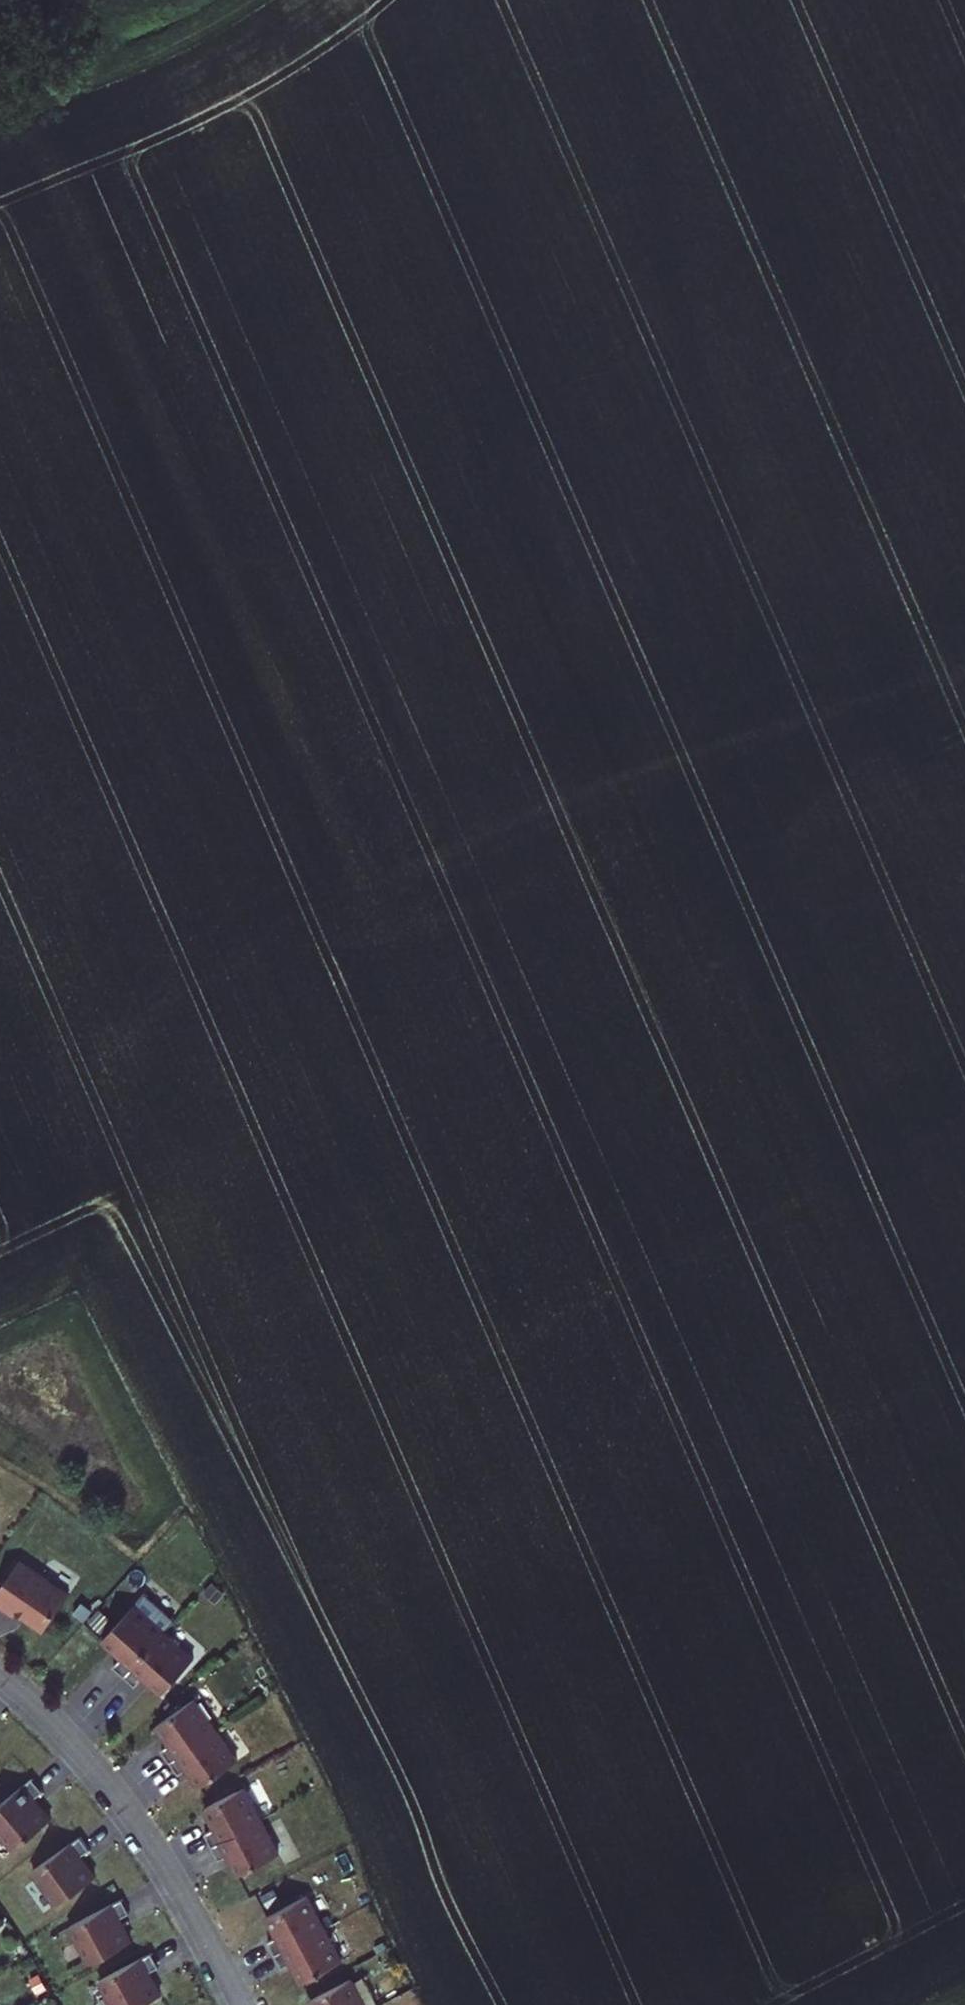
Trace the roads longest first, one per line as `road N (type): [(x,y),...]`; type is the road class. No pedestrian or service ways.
road 1 (residential): [(0,1672),(57,1724),(133,1814),(243,2004)]

